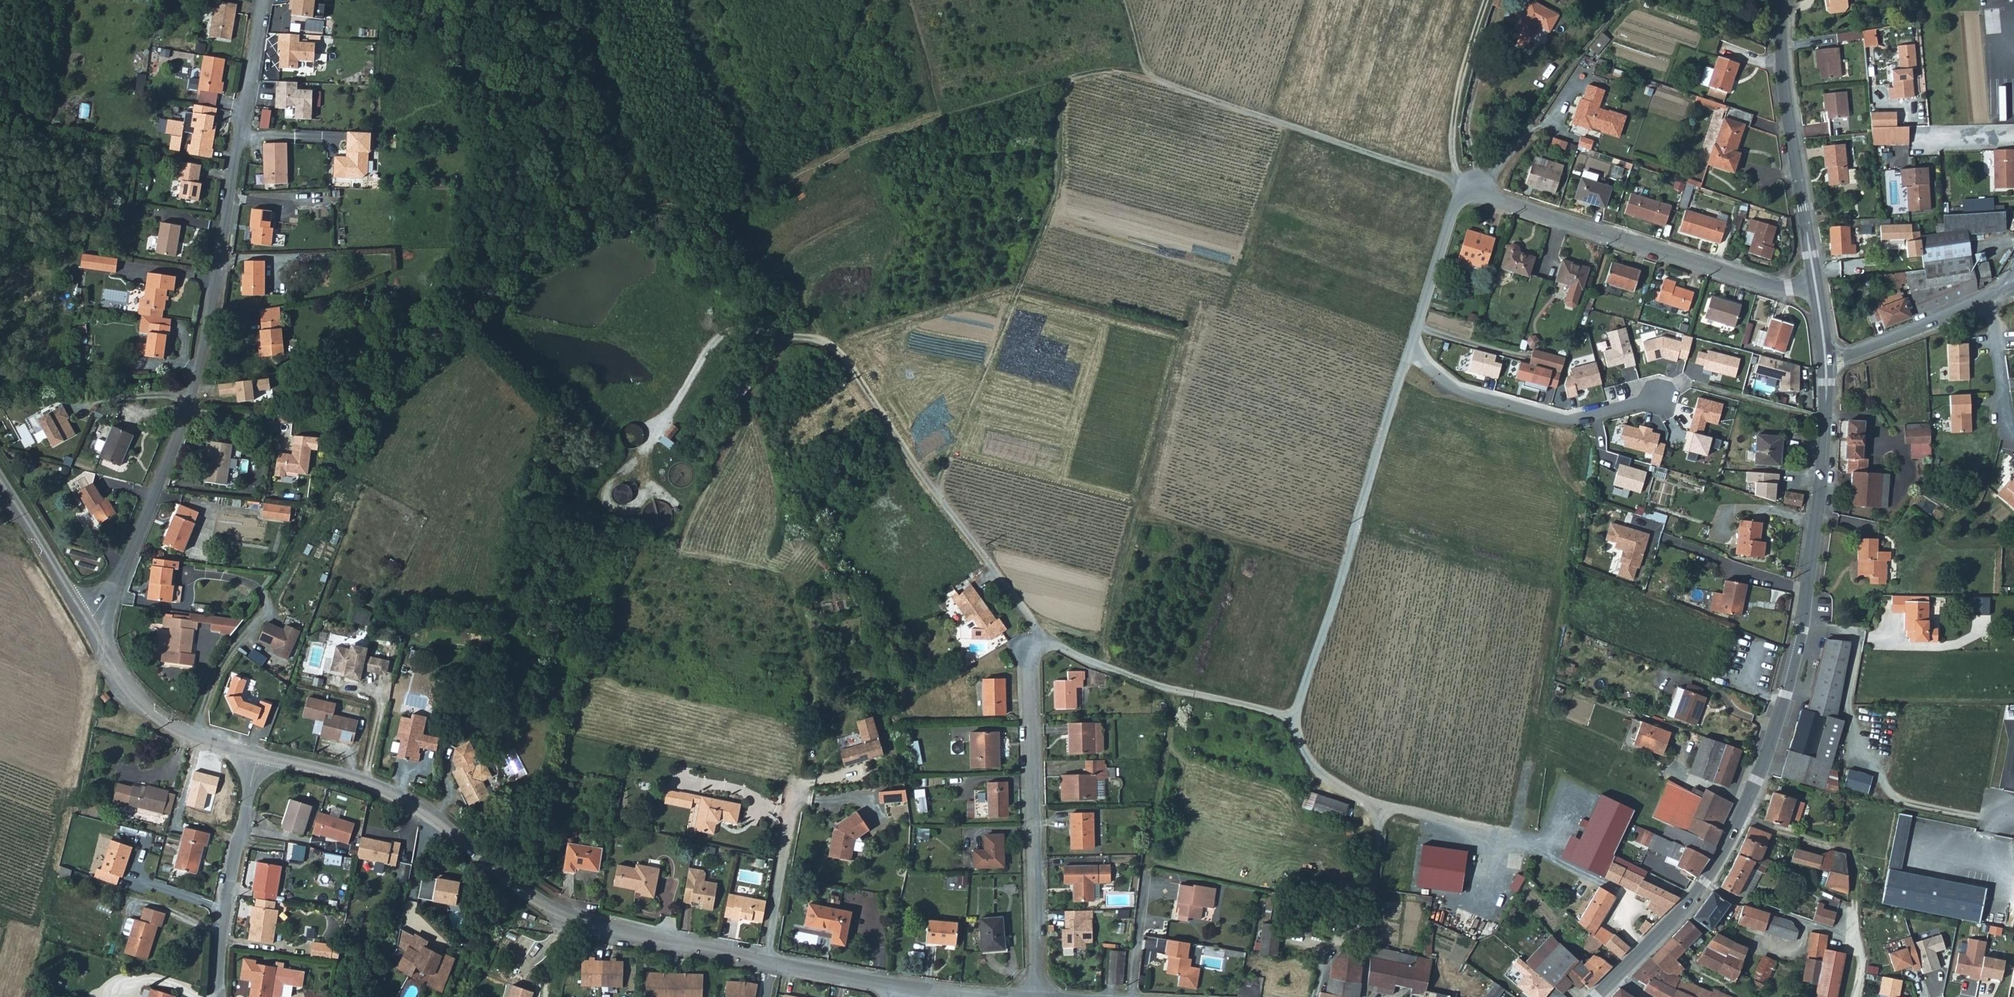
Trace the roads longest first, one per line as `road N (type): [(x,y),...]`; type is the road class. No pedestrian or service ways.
road 1 (track): [(936,493),(1062,178),(1064,95),(1073,81),(1128,69),(1445,178),(1458,192)]
road 2 (secondary): [(1594,996),(1704,882),(1764,759),(1805,596),(1825,356)]
road 3 (residential): [(87,621),(120,578),(188,410),(265,0)]
road 4 (tertiary): [(769,963),(563,915),(407,801),(257,755)]
road 5 (residential): [(1409,348),(1464,187),(1771,286),(1814,284)]
road 6 (unclassified): [(1289,721),(1409,348)]
road 7 (track): [(1048,642),(1177,693),(1276,714),(1289,721),(1316,769),(1378,805)]
road 8 (track): [(1048,642),(849,366),(824,346)]
road 9 (residential): [(1034,996),(1030,654),(1048,642)]
road 10 (track): [(693,548),(777,569),(795,587),(811,666),(794,796)]
road 11 (secondary): [(1781,0),(1814,284)]
road 12 (track): [(824,346),(723,325),(640,478)]
road 13 (residential): [(1409,348),(1452,386),(1567,423),(1658,397)]
road 14 (residential): [(257,755),(228,879),(220,996)]
road 15 (residential): [(192,735),(217,670),(266,602),(257,586),(203,575)]
road 16 (track): [(1464,187),(1452,164),(1451,136),(1486,0)]
road 17 (track): [(1378,805),(1362,996)]
road 18 (unclassified): [(1825,356),(1886,342),(1988,295)]
road 19 (residential): [(769,963),(794,796)]
road 20 (track): [(1541,849),(1378,805)]
road 21 (tertiary): [(87,621),(0,482)]
road 22 (tertiary): [(192,735),(138,697),(87,621)]
road 23 (residential): [(1988,295),(2013,433)]
road 24 (track): [(936,109),(1073,81)]
road 25 (tertiary): [(896,986),(769,963)]

